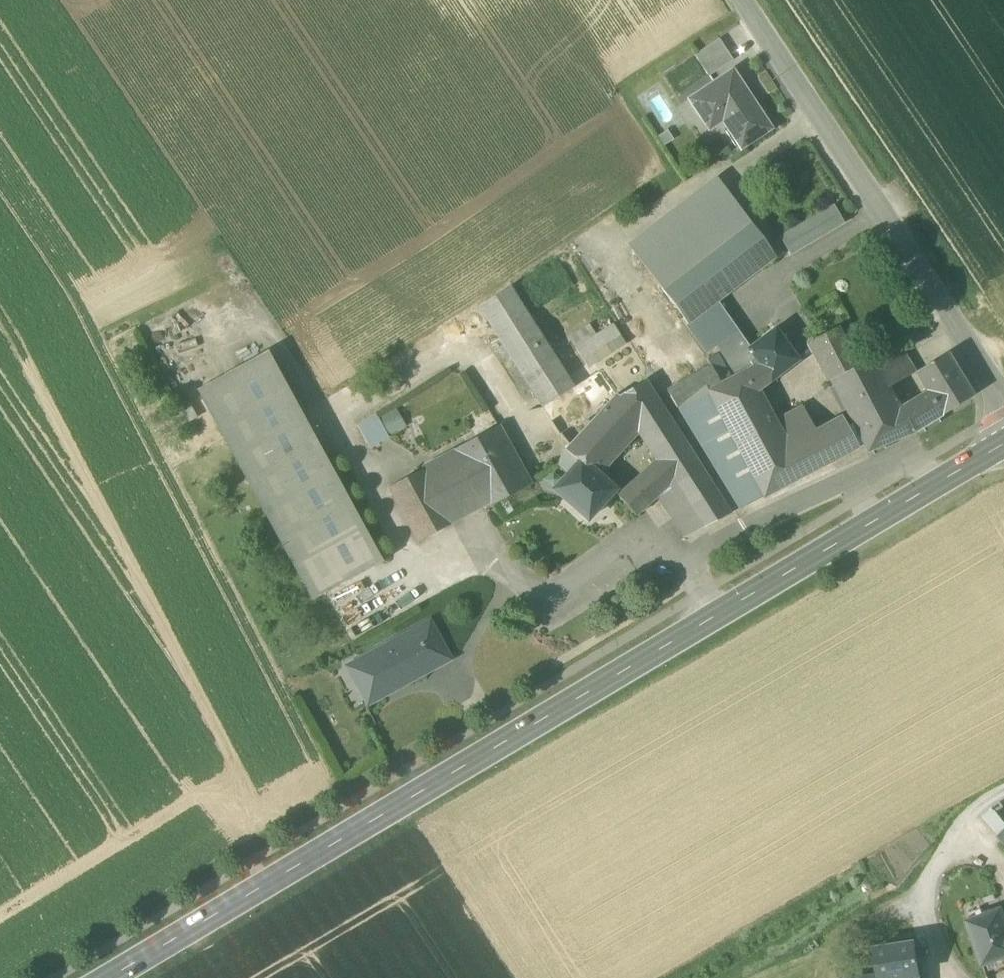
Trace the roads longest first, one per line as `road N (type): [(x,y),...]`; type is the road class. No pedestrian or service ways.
road 1 (tertiary): [(109,977),(1003,446)]
road 2 (residential): [(741,0),(1003,398)]
road 3 (unclassified): [(1003,790),(970,810),(902,894)]

